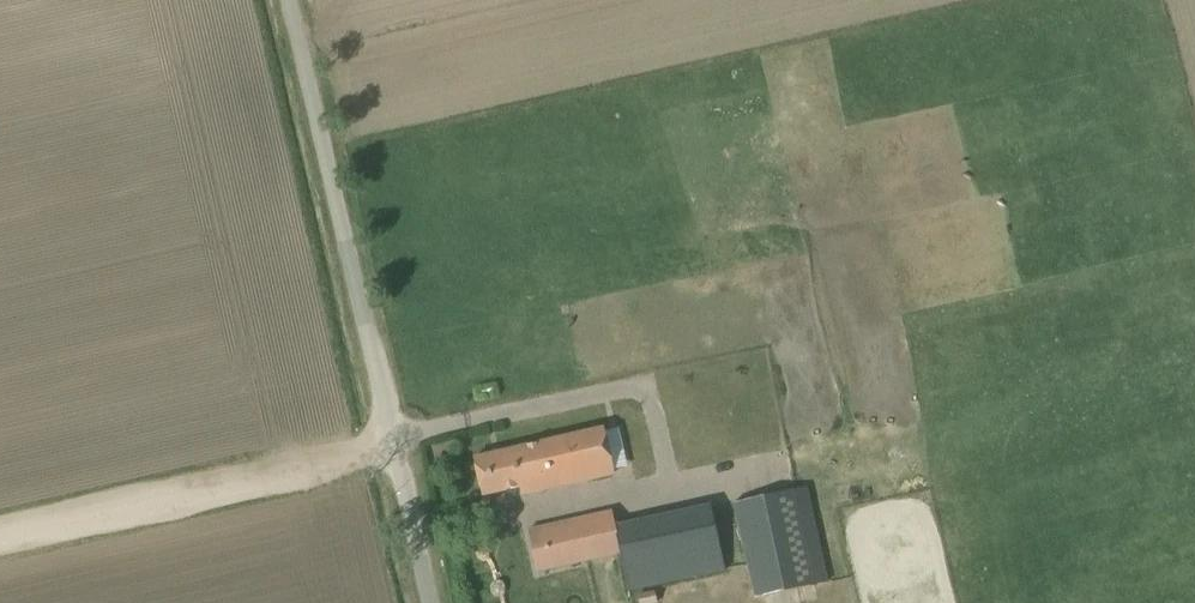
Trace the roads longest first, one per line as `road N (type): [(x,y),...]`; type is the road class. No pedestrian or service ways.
road 1 (unclassified): [(435,602),(295,0)]
road 2 (track): [(0,539),(399,449)]

